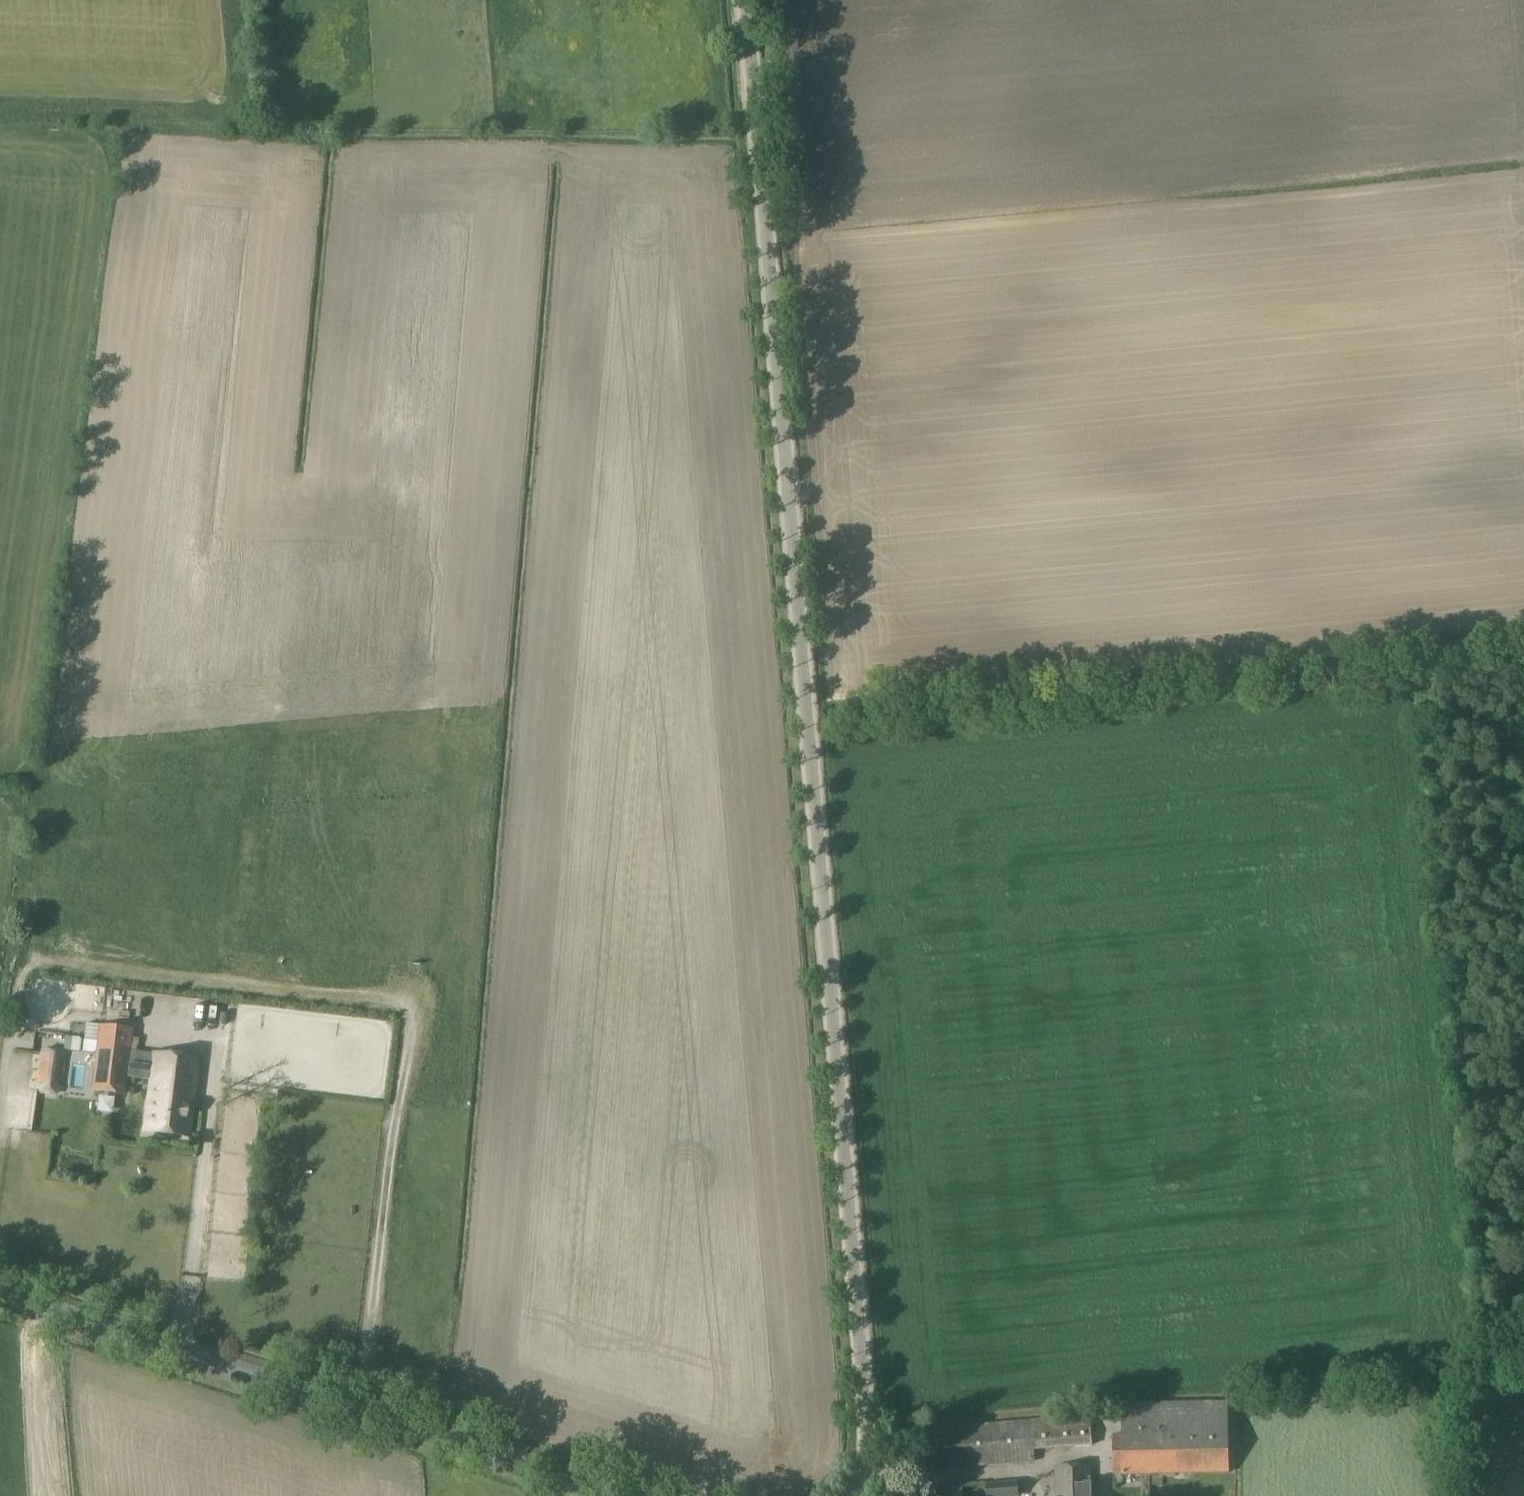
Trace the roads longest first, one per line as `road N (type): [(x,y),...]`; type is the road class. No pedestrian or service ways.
road 1 (unclassified): [(884,1495),(889,1427),(748,0)]
road 2 (tertiary): [(659,1495),(0,1288)]

